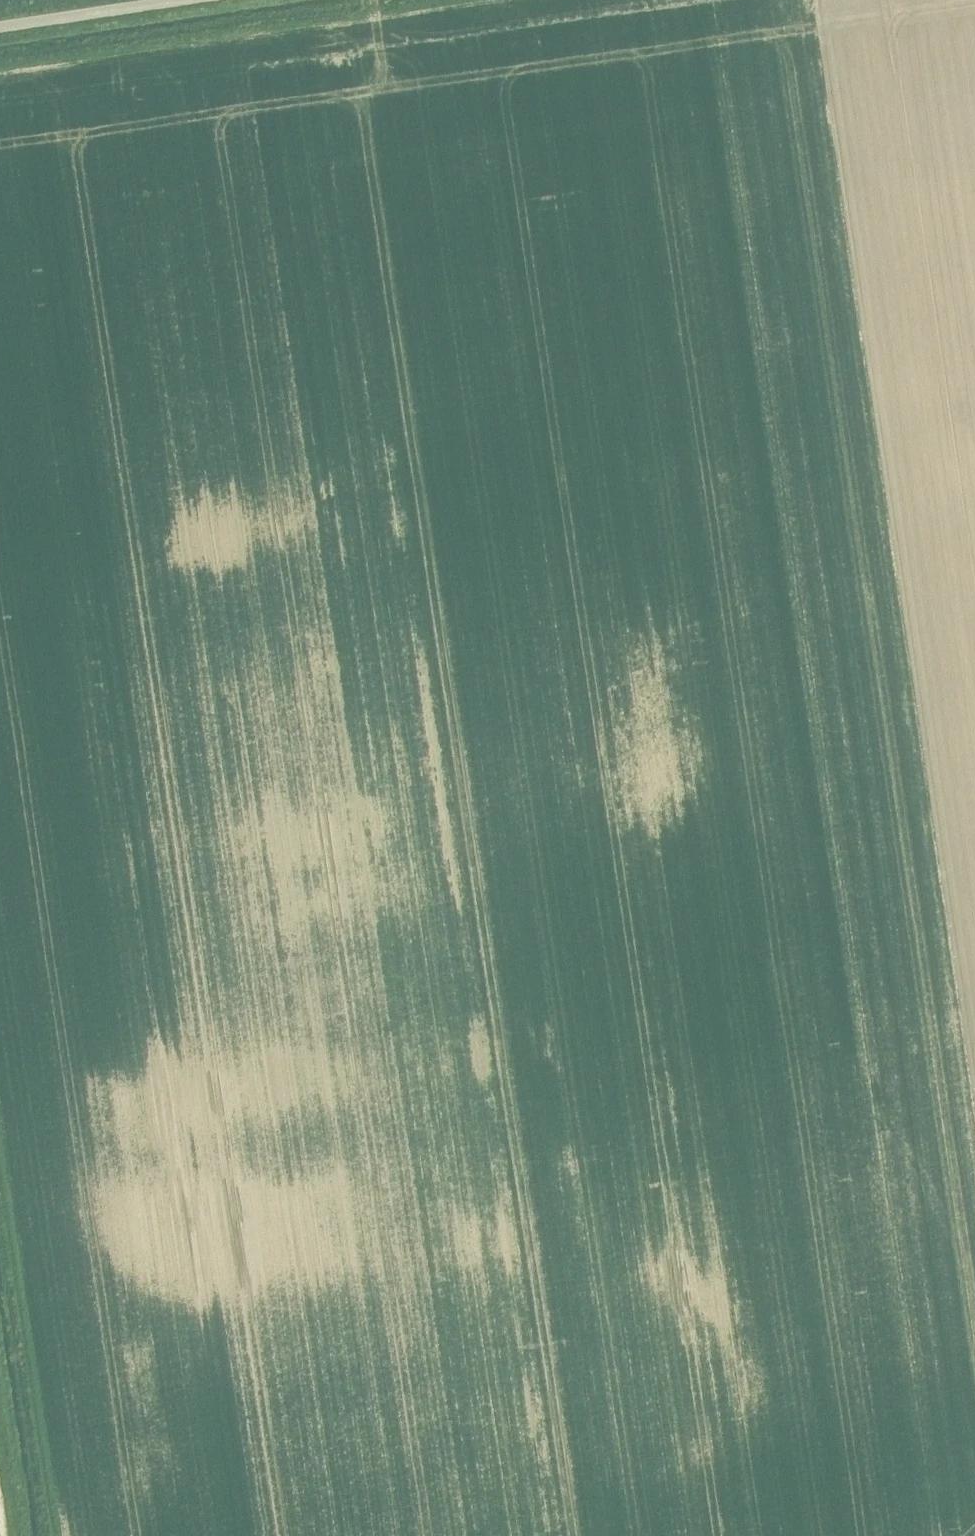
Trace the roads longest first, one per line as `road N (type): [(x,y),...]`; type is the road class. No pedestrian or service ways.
road 1 (unclassified): [(0,26),(183,0)]

